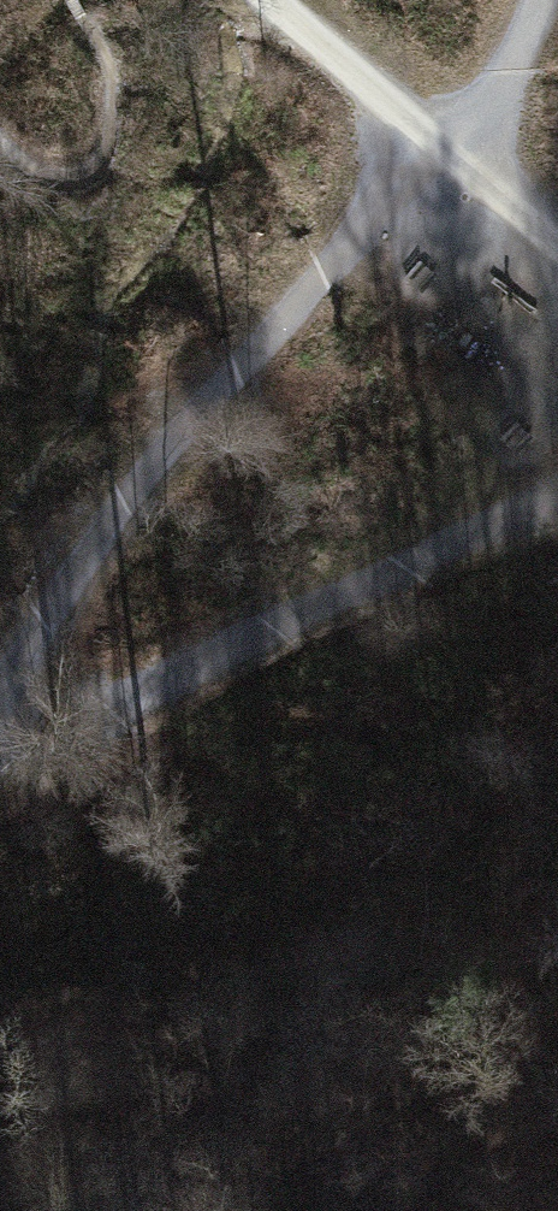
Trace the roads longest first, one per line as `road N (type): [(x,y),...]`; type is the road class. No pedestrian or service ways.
road 1 (track): [(441,156),(349,247),(145,492),(57,610),(0,715)]
road 2 (track): [(0,768),(557,473)]
road 3 (track): [(273,0),(441,156)]
road 4 (track): [(541,0),(441,156)]
road 5 (track): [(557,253),(441,156)]

